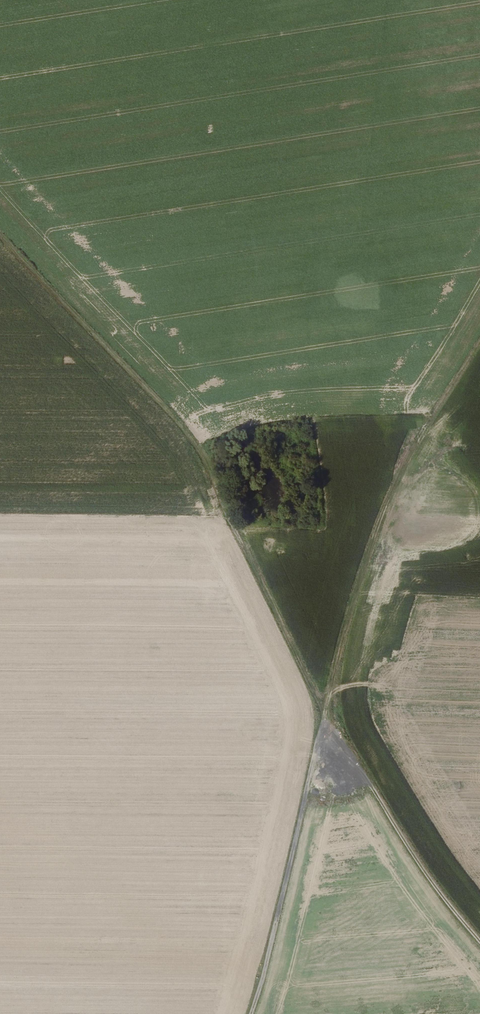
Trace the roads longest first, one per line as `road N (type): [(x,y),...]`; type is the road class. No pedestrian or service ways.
road 1 (track): [(479,941),(417,861),(305,686),(194,439),(0,235)]
road 2 (track): [(250,1013),(358,586),(394,484),(479,339)]

